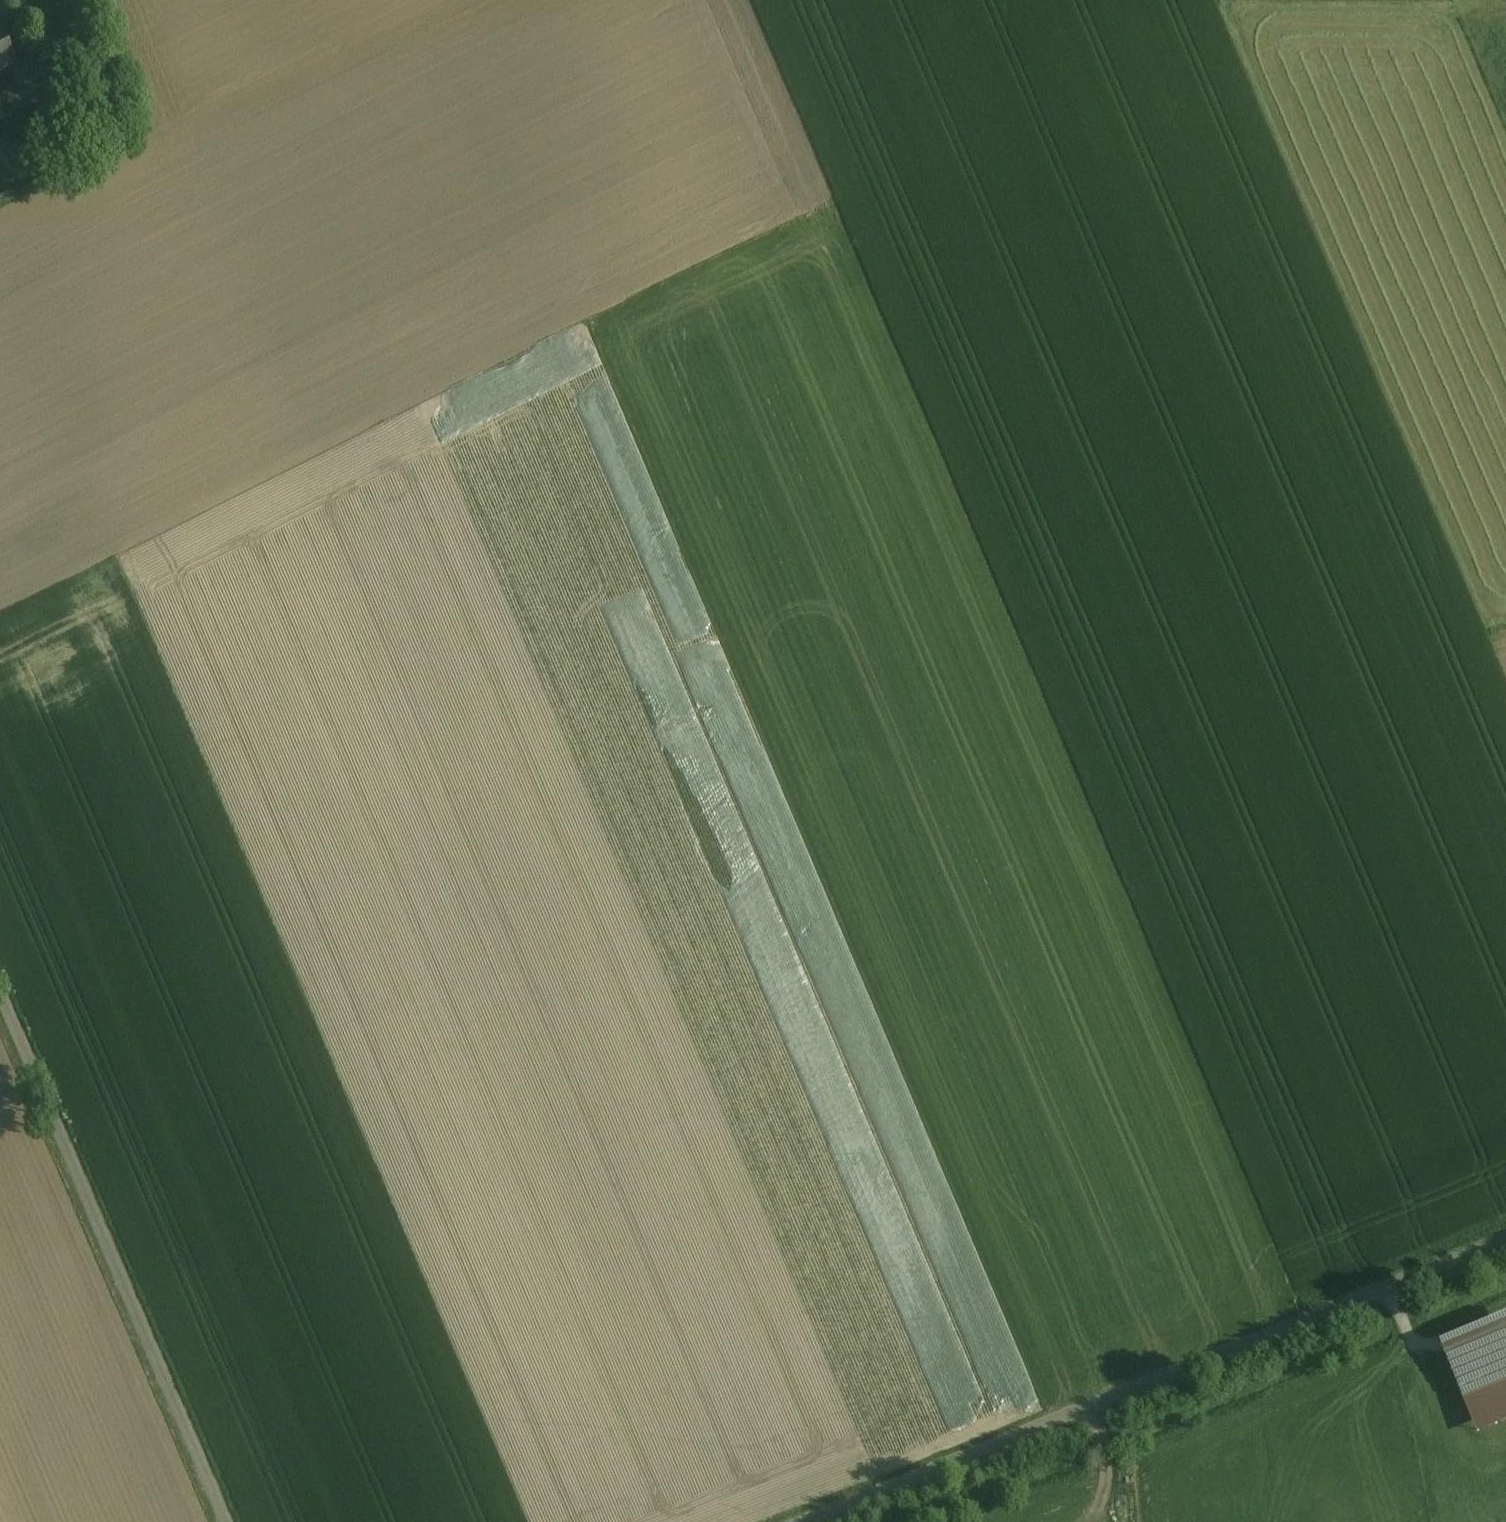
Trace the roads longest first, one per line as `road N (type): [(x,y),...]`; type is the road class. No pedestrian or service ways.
road 1 (unclassified): [(808,1521),(1505,1240)]
road 2 (unclassified): [(0,992),(224,1521)]

